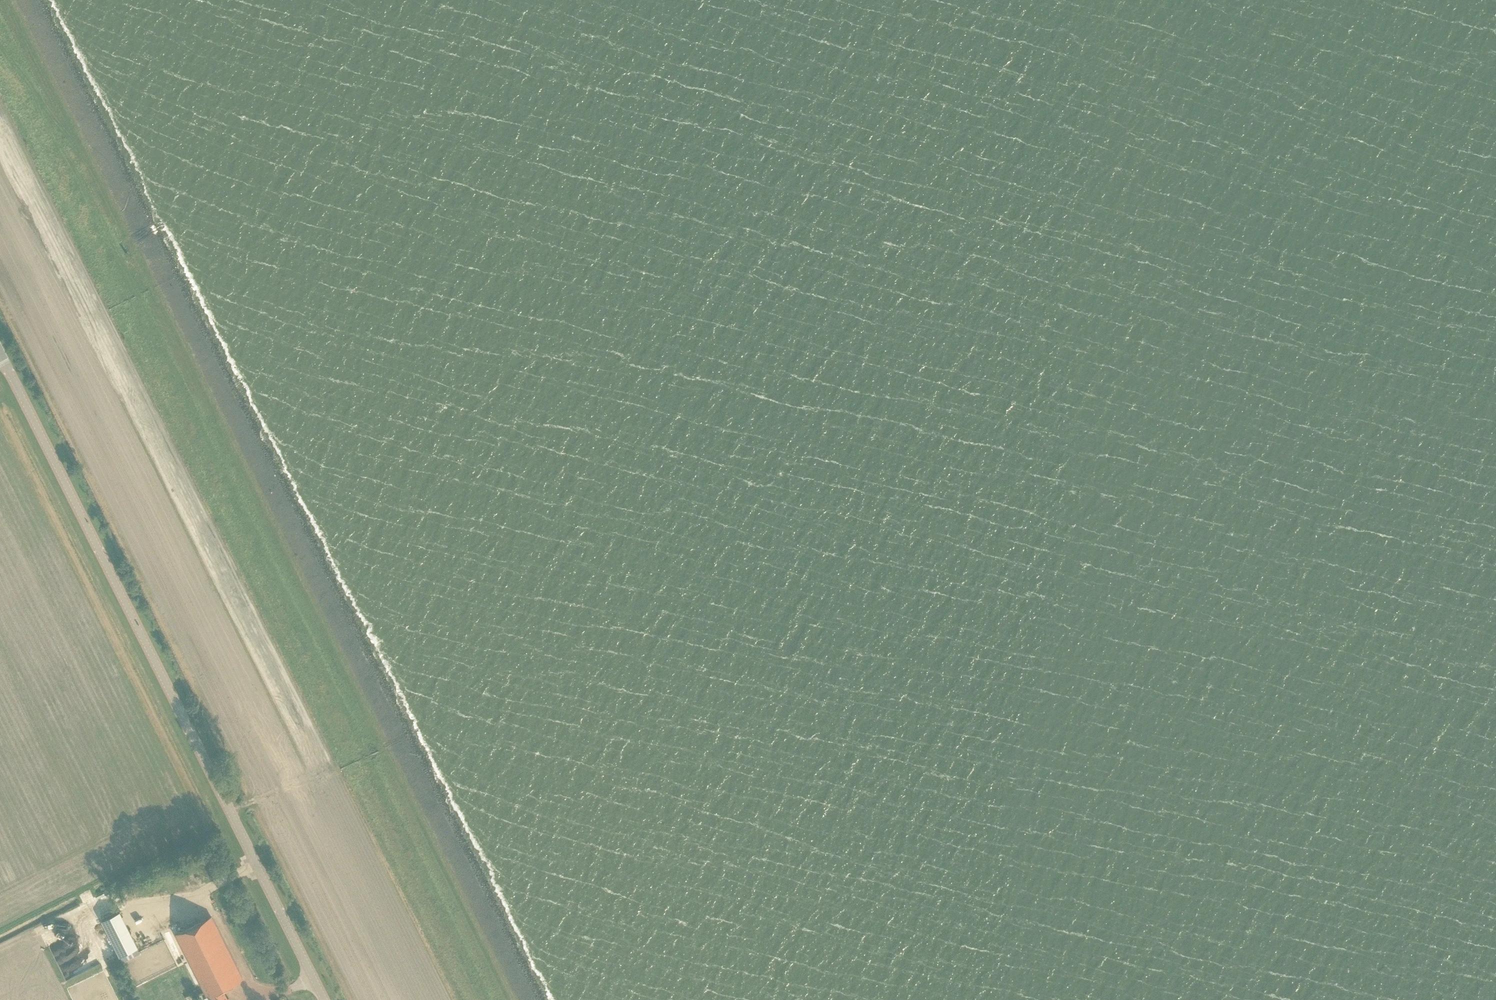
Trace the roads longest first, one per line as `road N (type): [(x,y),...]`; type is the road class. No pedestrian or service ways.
road 1 (tertiary): [(324,999),(0,356)]
road 2 (track): [(0,951),(92,909),(84,889),(30,915)]
road 3 (track): [(346,757),(229,811)]

